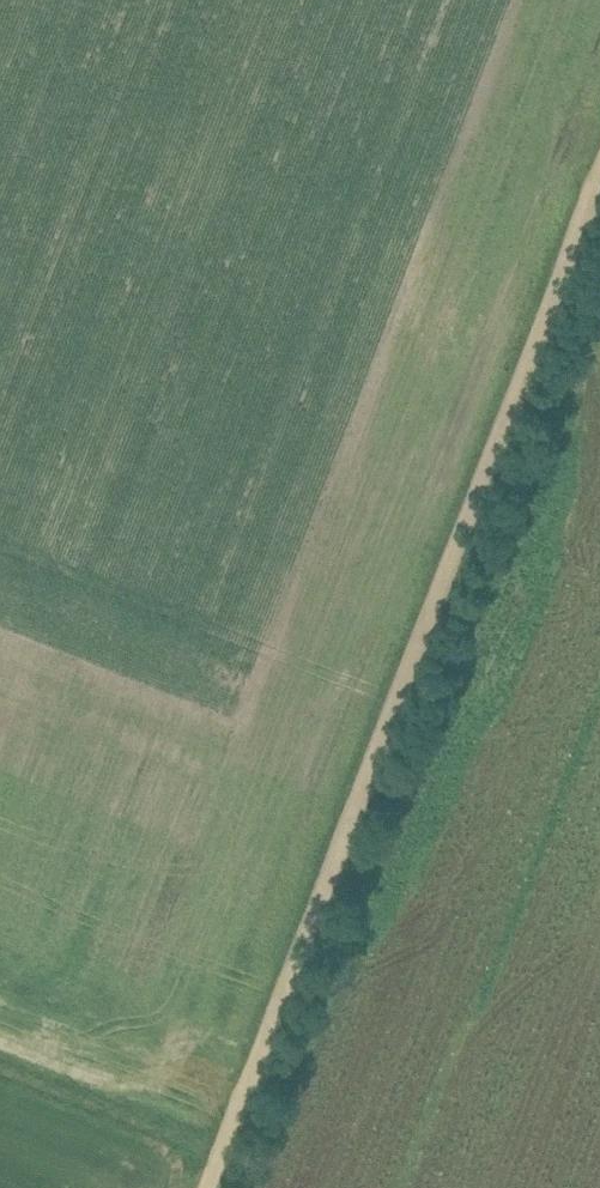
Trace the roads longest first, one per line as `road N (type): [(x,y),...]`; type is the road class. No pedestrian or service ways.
road 1 (track): [(221,1187),(599,221)]

